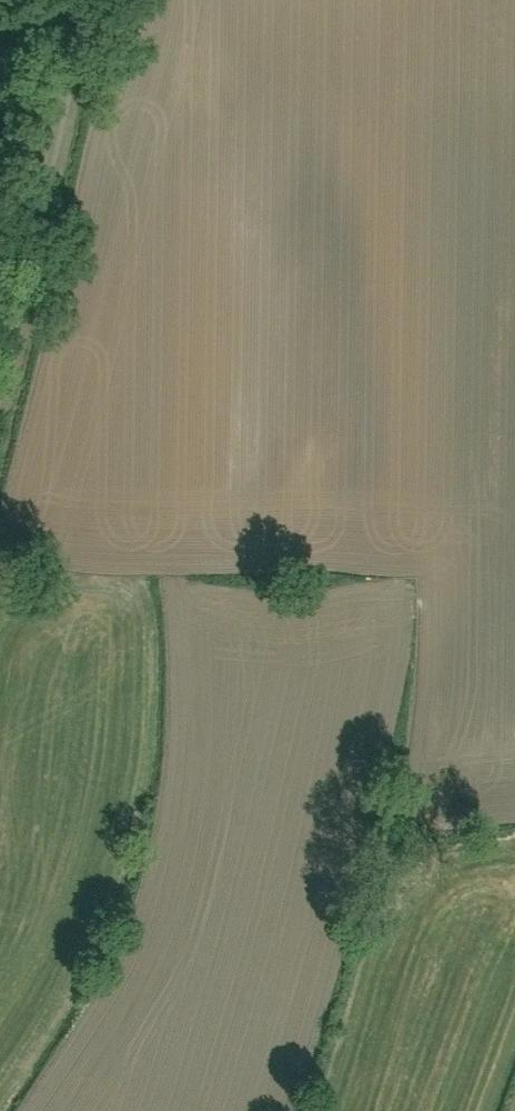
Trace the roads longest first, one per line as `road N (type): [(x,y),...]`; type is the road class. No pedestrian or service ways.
road 1 (residential): [(96,0),(0,442)]

